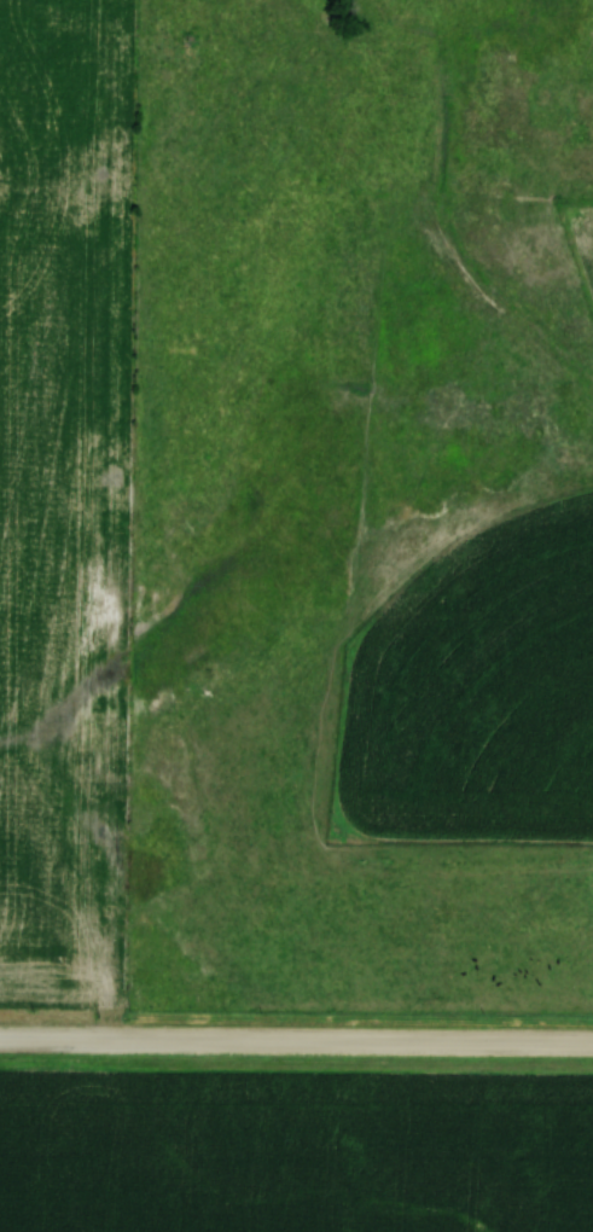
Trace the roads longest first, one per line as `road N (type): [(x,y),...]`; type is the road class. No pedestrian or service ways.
road 1 (tertiary): [(0,1042),(592,1045)]

